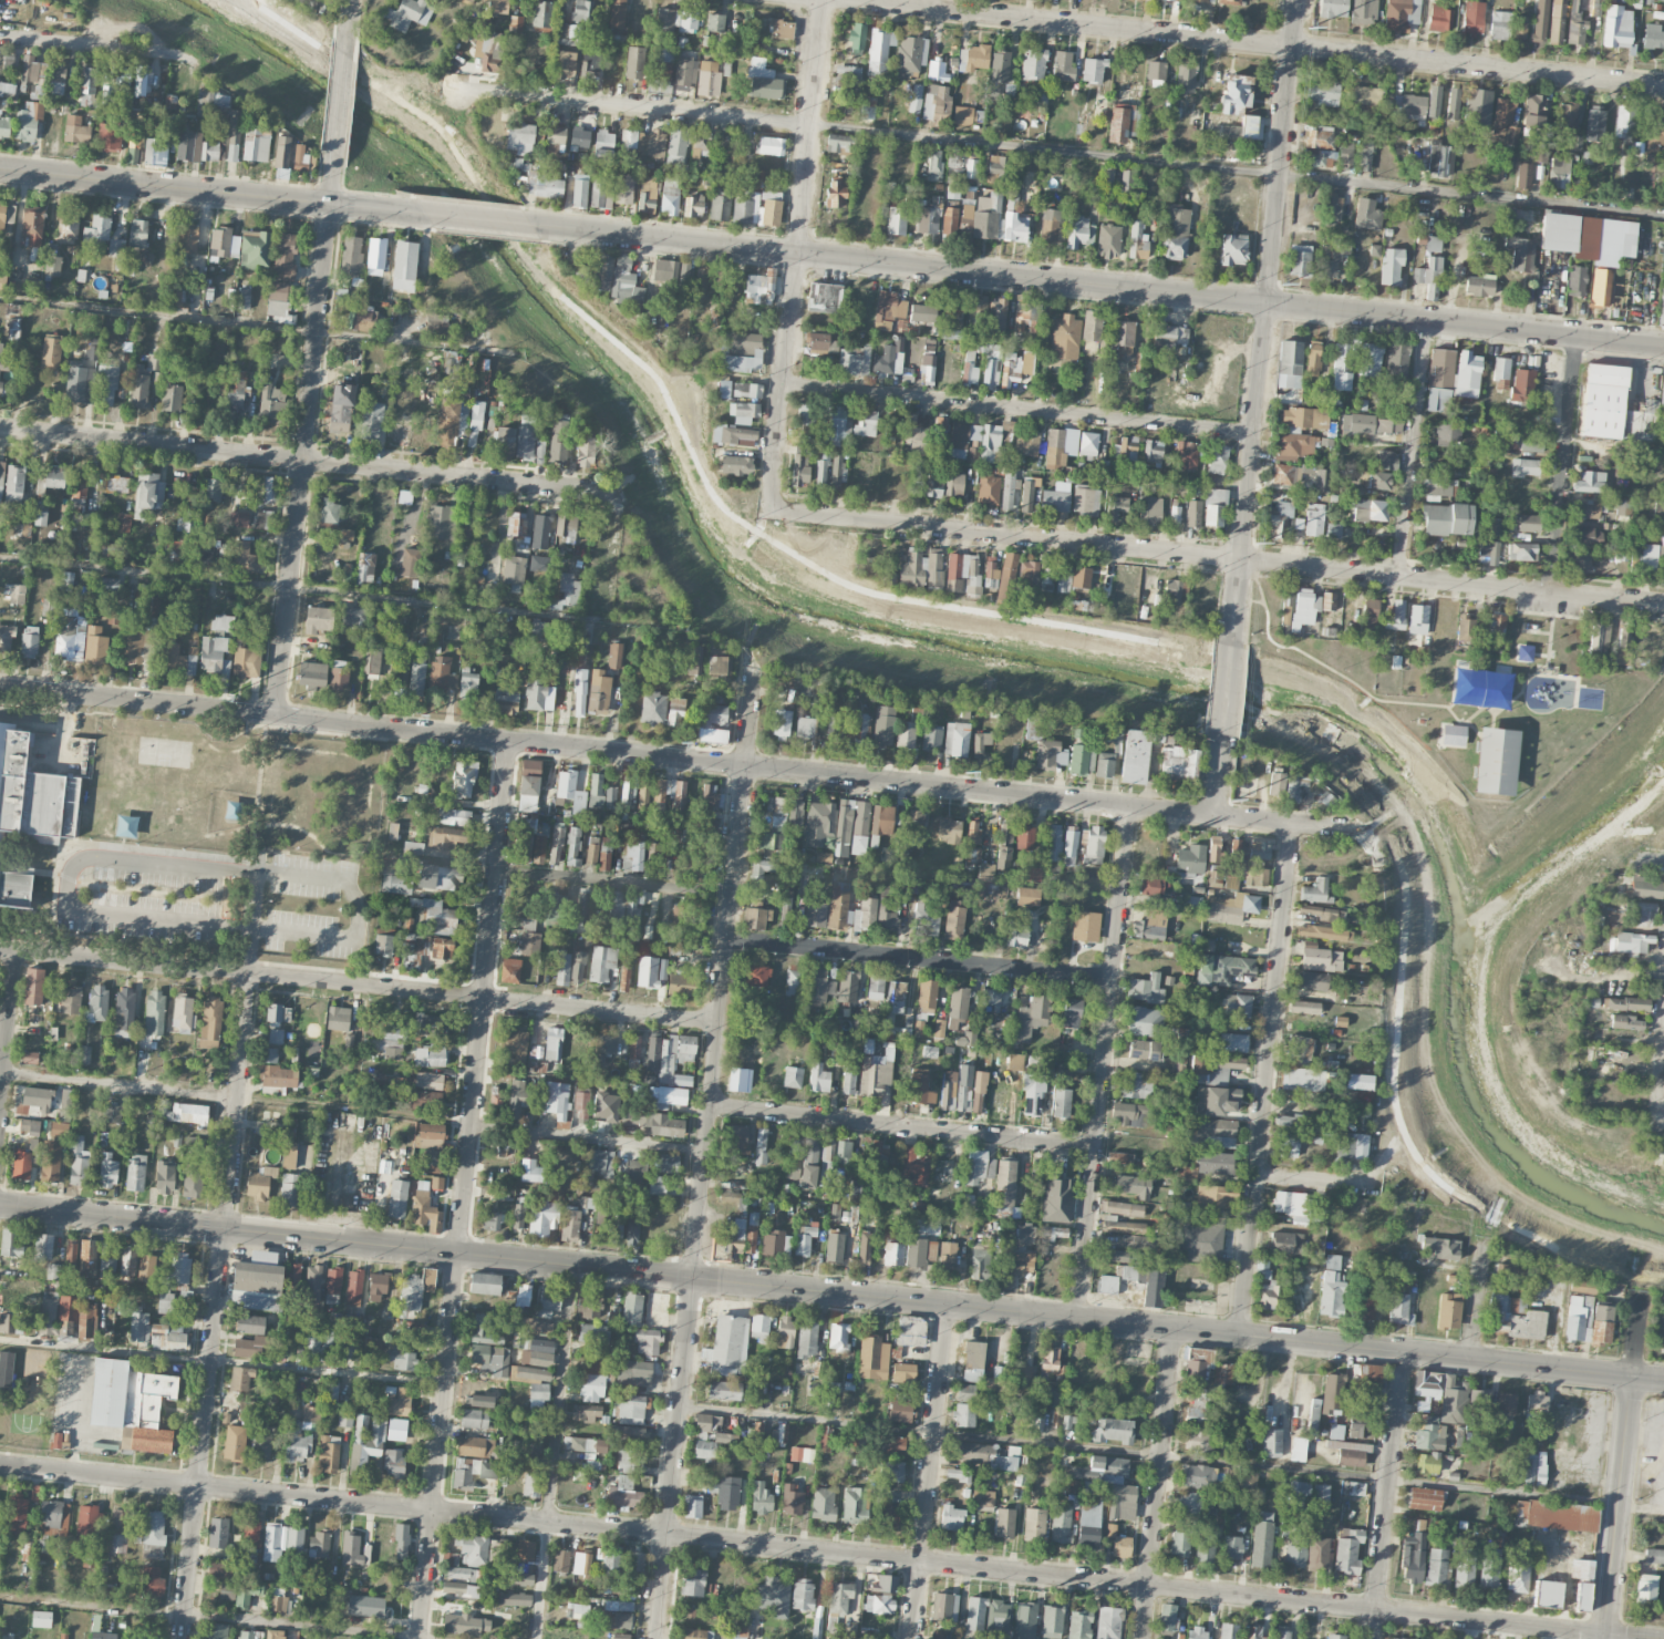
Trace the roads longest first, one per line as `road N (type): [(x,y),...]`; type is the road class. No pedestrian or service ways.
road 1 (residential): [(1655,1638),(0,1464)]
road 2 (residential): [(1353,825),(0,685)]
road 3 (residential): [(1663,216),(452,87)]
road 4 (secondary): [(0,1204),(1175,1328)]
road 5 (residential): [(1663,346),(531,226)]
road 6 (residential): [(654,1638),(753,668)]
road 7 (residential): [(1663,609),(769,509)]
road 8 (residential): [(1663,86),(821,0)]
road 9 (residential): [(185,1612),(251,971)]
road 10 (residential): [(1232,635),(1298,0)]
road 11 (residential): [(619,489),(0,425)]
road 12 (residential): [(277,714),(332,163)]
road 13 (residential): [(1078,1318),(1131,802)]
road 14 (residential): [(1239,1334),(1294,820)]
road 15 (residential): [(769,509),(821,0)]
road 16 (residential): [(1254,435),(783,384)]
road 17 (residential): [(409,212),(0,169)]
road 18 (residential): [(1113,980),(725,937)]
road 19 (residential): [(1096,1146),(709,1103)]
road 20 (residential): [(419,1638),(458,1253)]
road 21 (residential): [(472,1120),(510,739)]
road 22 (residential): [(912,1638),(944,1303)]
road 23 (residential): [(1144,1638),(1175,1328)]
road 24 (residential): [(1373,1638),(1402,1352)]
road 25 (secondary): [(1402,1352),(1663,1380)]
road 26 (residential): [(1606,1638),(1632,1377)]
road 27 (residential): [(1578,337),(1549,596)]
road 28 (residential): [(1427,320),(1398,579)]
road 29 (residential): [(15,947),(251,971)]
road 30 (residential): [(731,893),(497,870)]
road 31 (residential): [(717,1021),(484,996)]
road 32 (secondary): [(1175,1328),(1402,1352)]
road 33 (residential): [(157,53),(0,35)]
road 34 (residential): [(0,1104),(15,947)]
road 35 (residential): [(458,1253),(472,1120)]
road 36 (residential): [(332,163),(348,35)]
road 37 (residential): [(1470,1359),(1486,1236)]
road 38 (residential): [(531,226),(409,212)]

